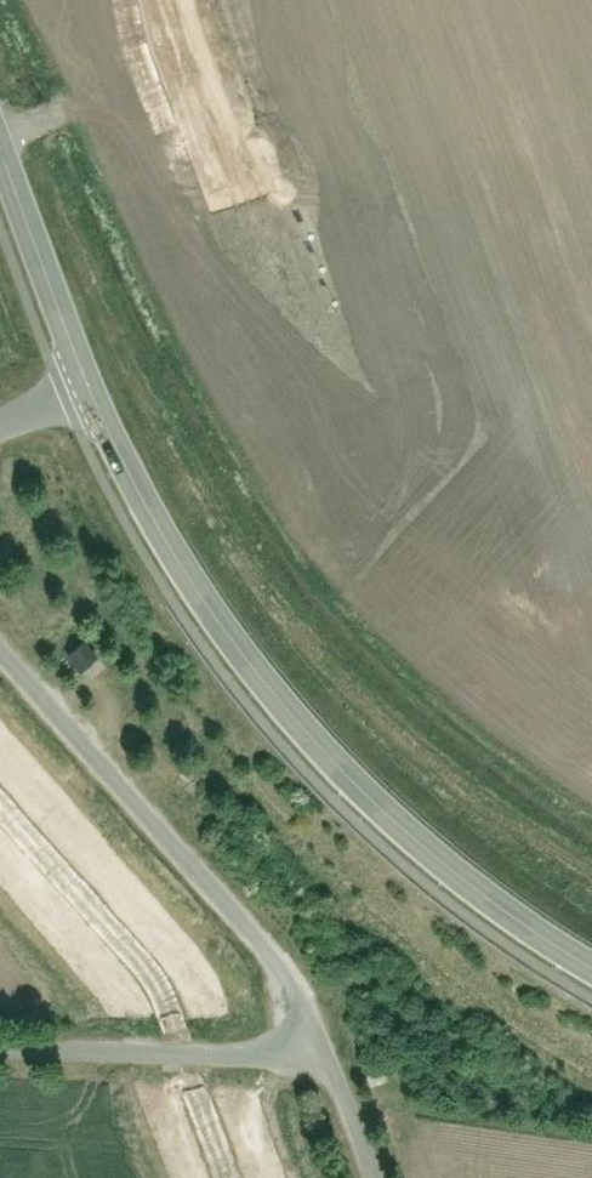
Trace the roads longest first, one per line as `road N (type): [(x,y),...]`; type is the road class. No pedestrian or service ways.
road 1 (tertiary): [(591,960),(496,897),(332,757),(229,631),(152,515),(94,391)]
road 2 (residential): [(0,647),(279,966),(323,1060)]
road 3 (unclassified): [(0,1049),(323,1060)]
road 4 (tertiary): [(94,391),(0,145)]
road 5 (residential): [(323,1060),(370,1177)]

